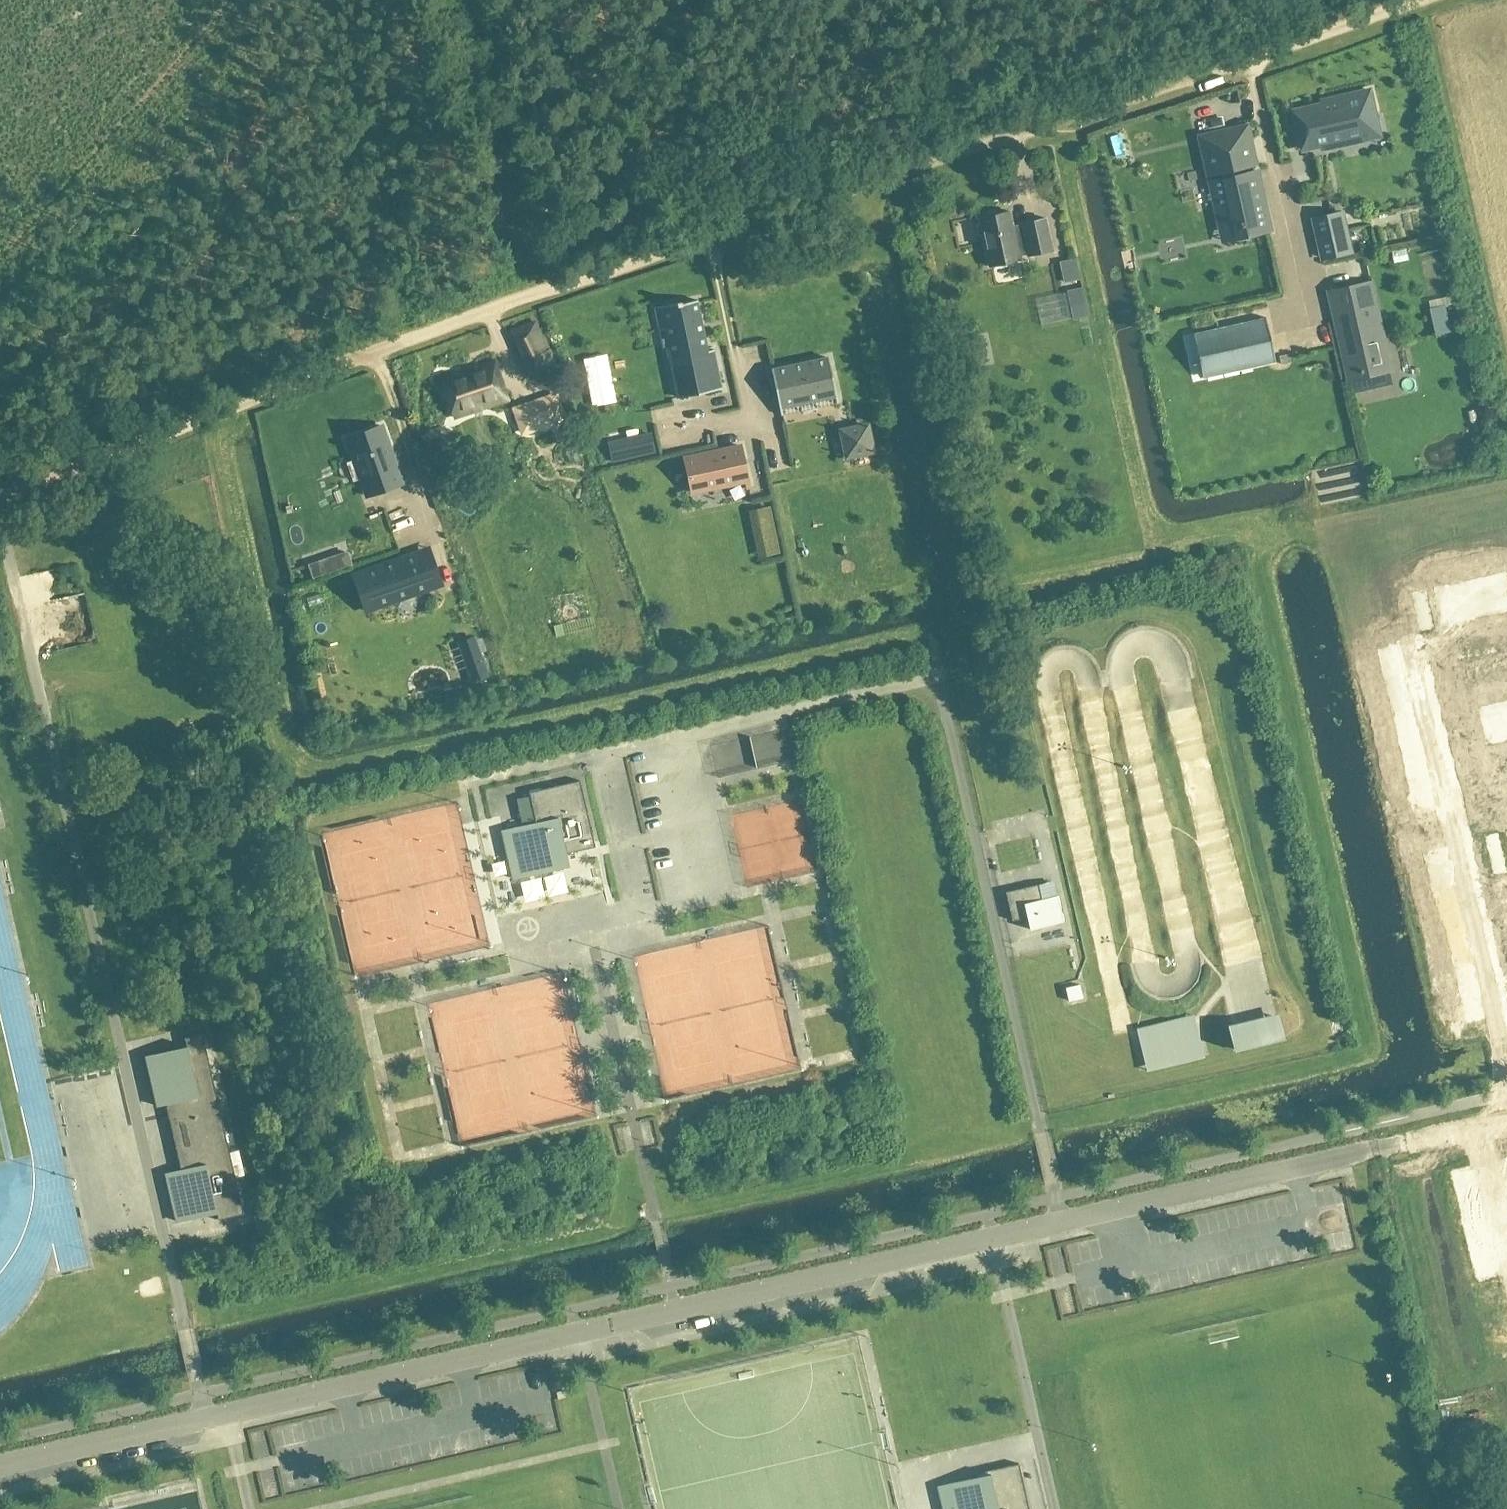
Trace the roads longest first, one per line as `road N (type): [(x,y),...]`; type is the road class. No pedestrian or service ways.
road 1 (track): [(0,499),(554,285),(1424,0)]
road 2 (residential): [(1250,59),(1303,303)]
road 3 (residential): [(376,354),(445,565)]
road 4 (residential): [(711,237),(744,390),(759,422)]
road 5 (residential): [(1378,1144),(1506,1116)]

